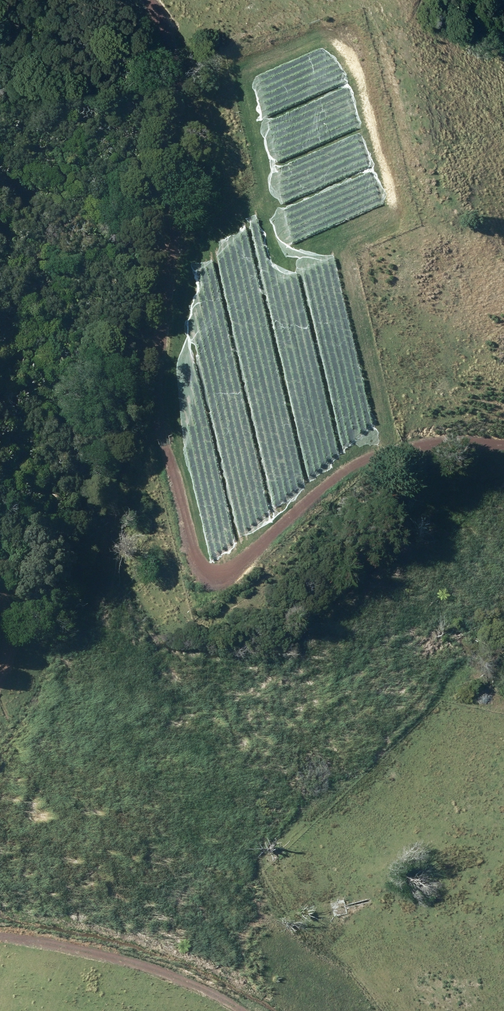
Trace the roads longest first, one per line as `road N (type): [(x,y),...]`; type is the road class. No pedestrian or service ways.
road 1 (track): [(156,0),(200,97),(206,154),(163,341),(163,440),(206,576),(230,576),(340,474),(445,442),(503,445)]
road 2 (track): [(0,937),(156,968),(242,1010)]

